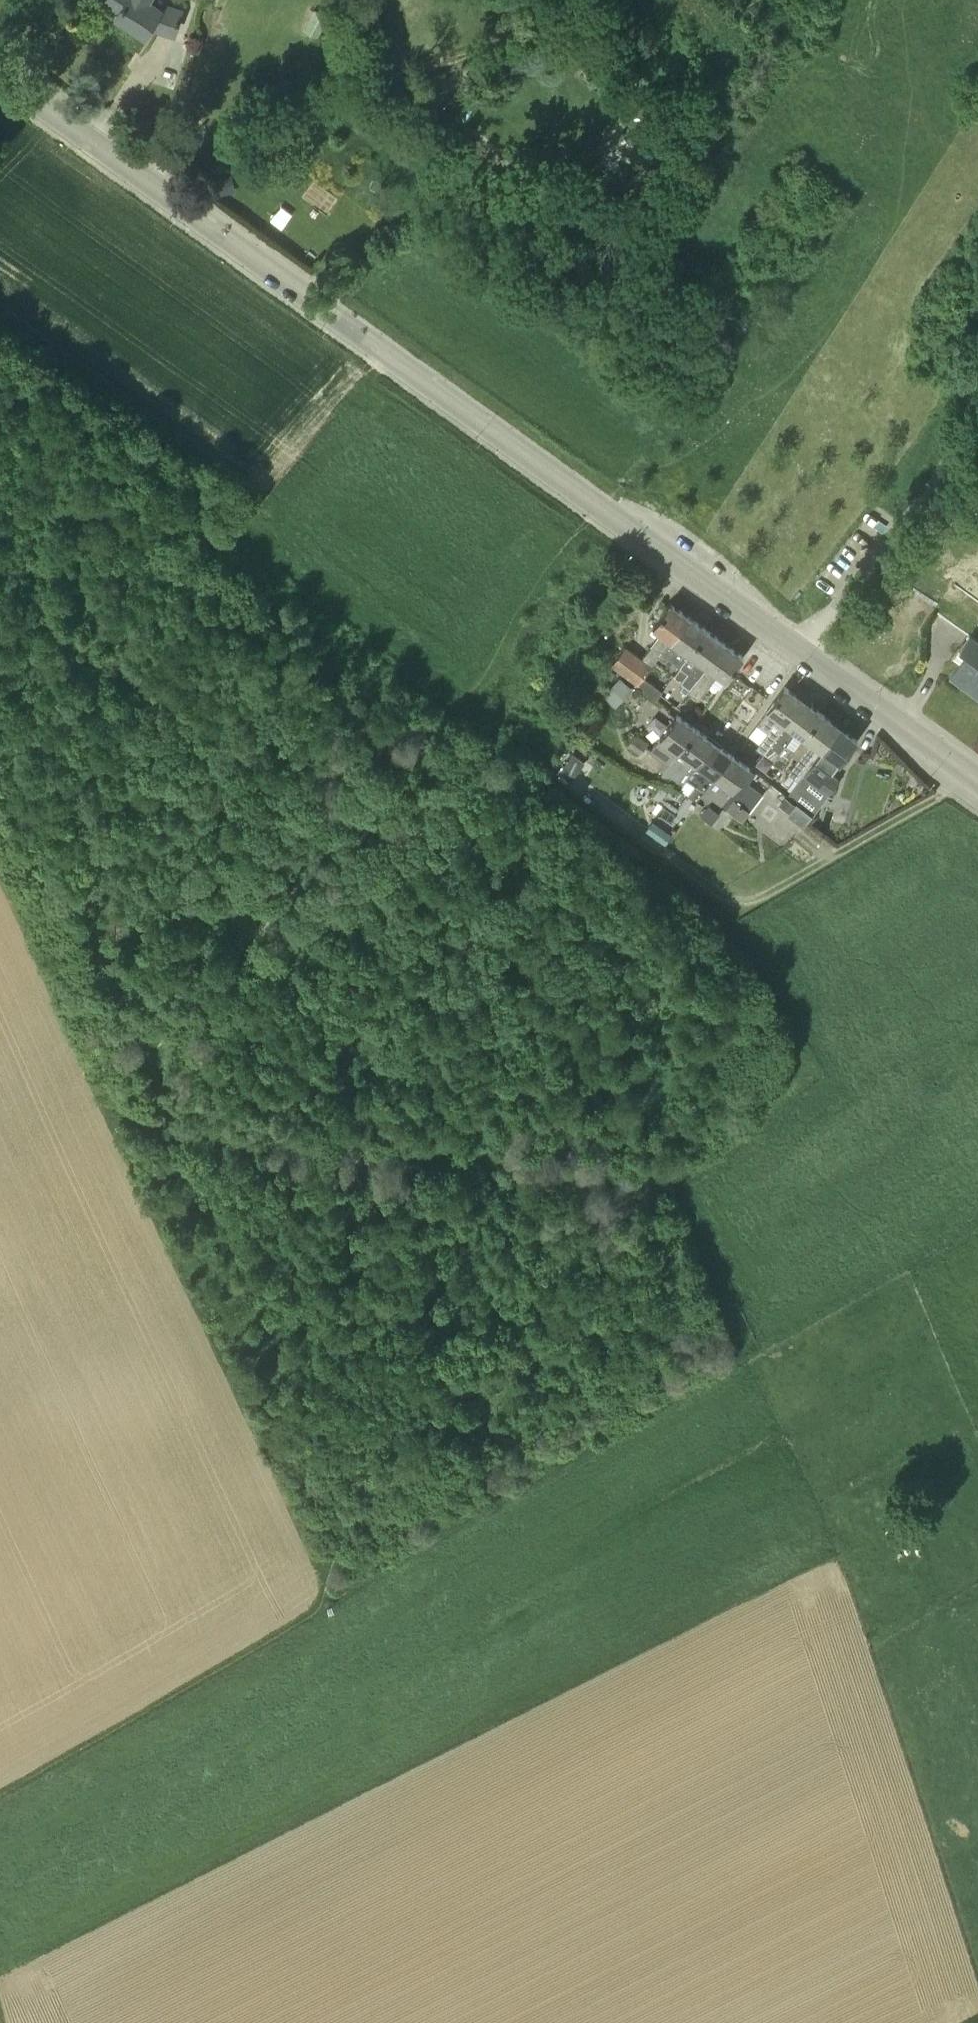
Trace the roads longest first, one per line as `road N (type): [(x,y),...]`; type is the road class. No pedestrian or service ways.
road 1 (tertiary): [(803,654),(0,71)]
road 2 (unclassified): [(803,654),(956,449)]
road 3 (tertiary): [(977,778),(803,654)]

